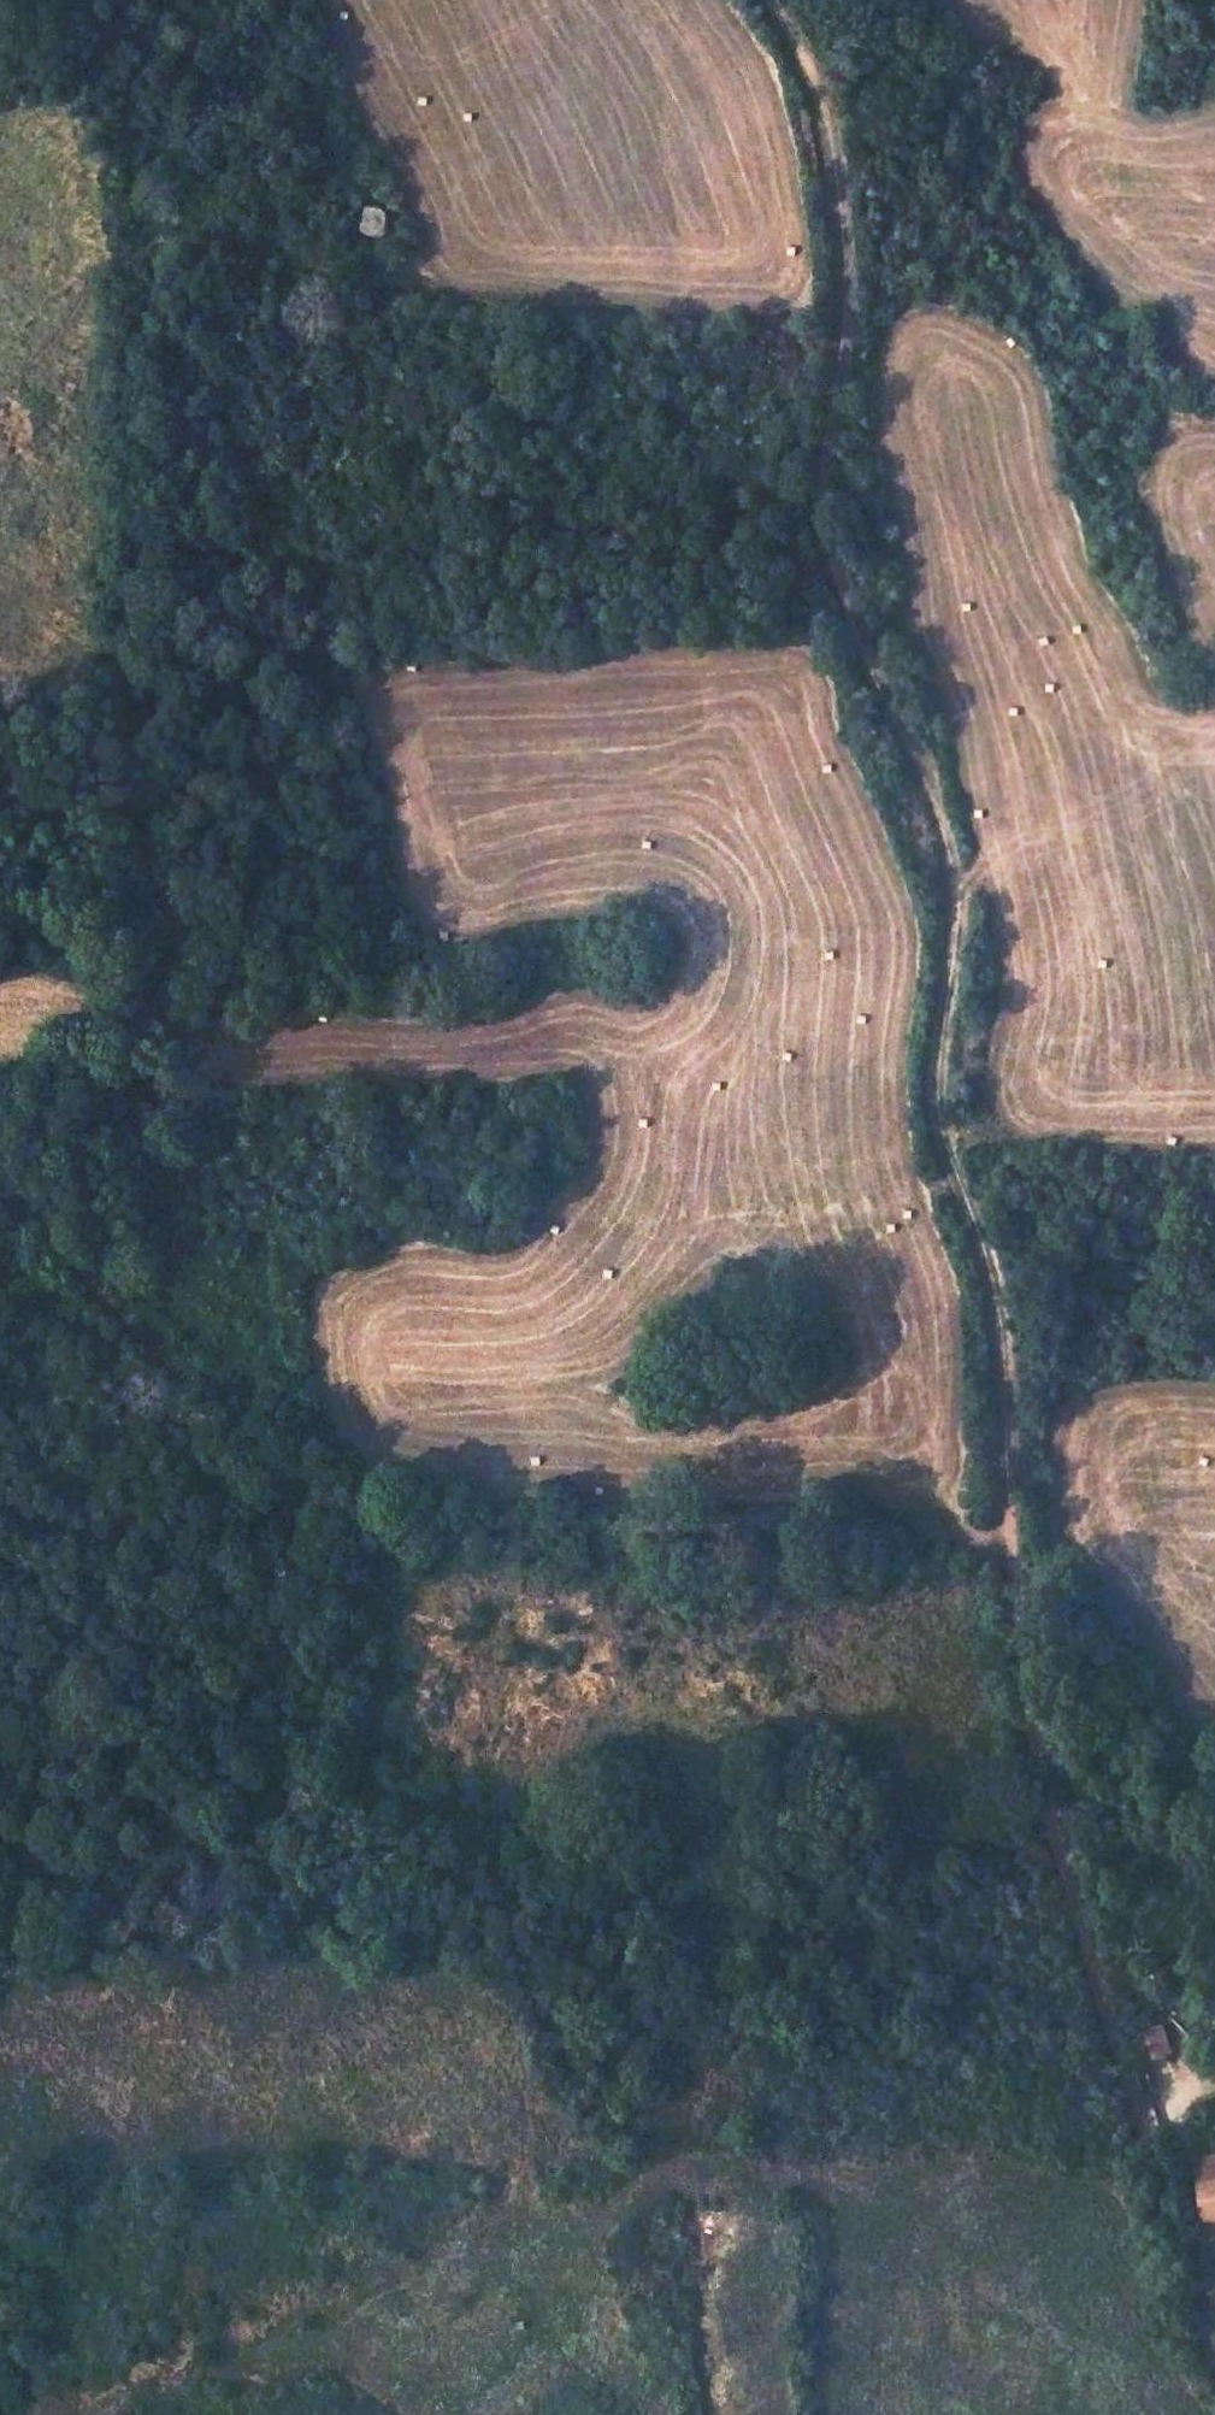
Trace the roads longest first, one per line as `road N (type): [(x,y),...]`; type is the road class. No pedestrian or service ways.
road 1 (track): [(839,367),(825,520),(835,582),(931,787),(956,869),(960,920),(938,1083),(947,1151),(993,1268),(1006,1335),(1008,1544),(1031,1738),(1214,2363)]
road 2 (track): [(770,0),(816,94),(844,212),(839,367)]

